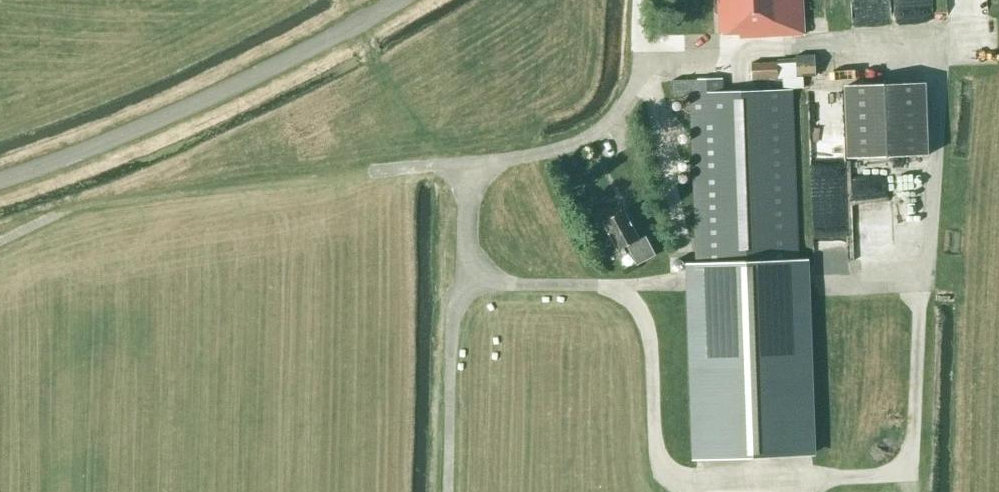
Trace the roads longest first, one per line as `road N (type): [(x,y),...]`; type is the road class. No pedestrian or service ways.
road 1 (unclassified): [(0,182),(241,89),(408,0)]
road 2 (track): [(475,274),(457,304),(451,491)]

